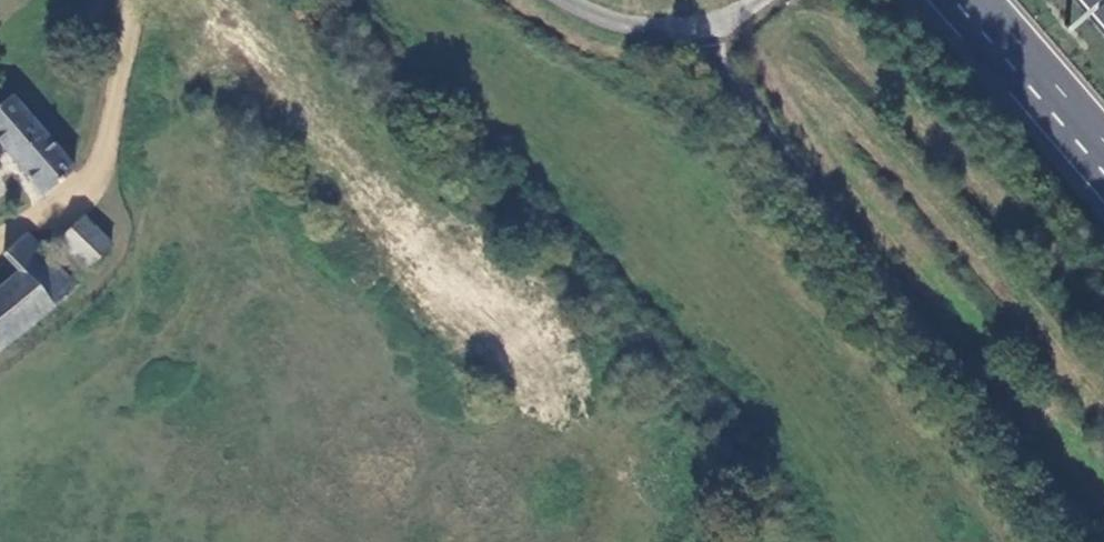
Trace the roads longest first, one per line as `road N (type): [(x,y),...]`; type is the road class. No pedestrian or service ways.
road 1 (unclassified): [(565,0),(600,20),(671,35),(712,29),(764,0)]
road 2 (trunk): [(968,0),(1103,156)]

